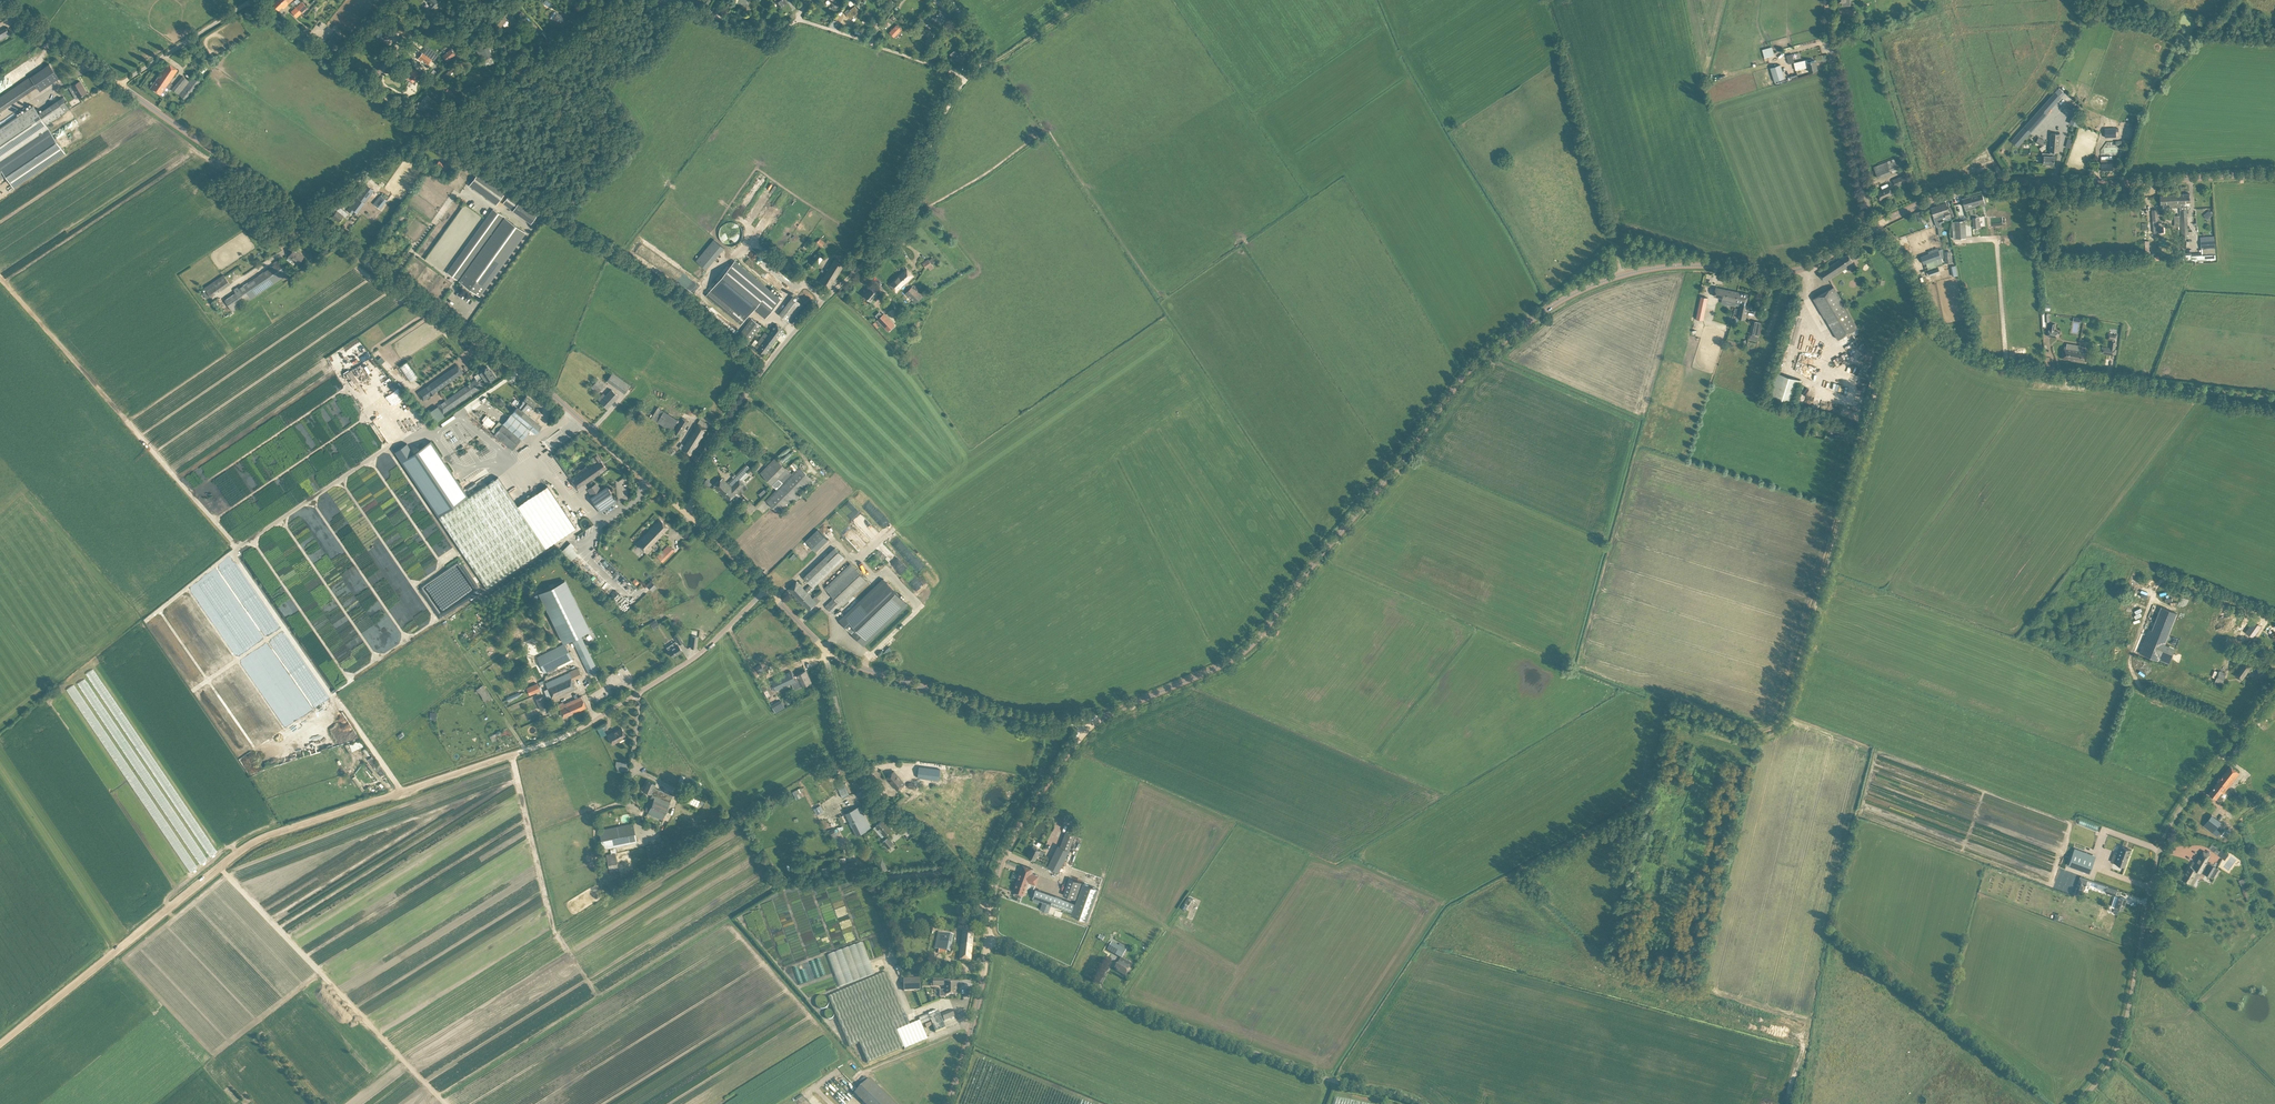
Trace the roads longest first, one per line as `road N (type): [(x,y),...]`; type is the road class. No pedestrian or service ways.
road 1 (tertiary): [(1088,729),(1248,648),(1469,370),(1562,300),(1653,268),(1795,270),(1875,227)]
road 2 (unclassified): [(689,515),(538,383),(119,85)]
road 3 (track): [(0,1044),(254,842),(584,726)]
road 4 (track): [(1929,314),(1902,333),(1885,364),(1777,721),(1750,727),(1583,668)]
road 5 (unclassified): [(689,515),(704,452),(795,330),(879,247),(967,79)]
road 6 (unclassified): [(2076,1103),(2119,1044),(2172,821),(2274,685)]
road 7 (unclassified): [(2274,400),(1980,358),(1941,329),(1913,267),(1875,227)]
road 8 (unclassified): [(1420,1103),(1134,1010),(988,937)]
road 9 (track): [(768,365),(432,129)]
road 10 (tertiary): [(1875,227),(1995,181),(2274,176)]
road 11 (track): [(445,1103),(220,868)]
road 12 (unclassified): [(991,909),(927,835),(881,801),(855,764),(827,649)]
road 13 (unclassified): [(967,79),(798,20),(761,27),(663,0)]
road 14 (unclassified): [(1088,729),(1014,716),(827,649)]
road 15 (unclassified): [(1875,227),(1831,49),(1830,0)]
road 16 (track): [(623,0),(432,129)]
road 17 (unclassified): [(584,726),(701,653),(766,589)]
road 18 (track): [(432,129),(249,1)]
road 19 (tertiary): [(991,909),(1013,836),(1088,729)]
road 20 (track): [(951,0),(978,41),(979,67),(1087,0)]
road 21 (tertiary): [(948,1103),(988,937)]
road 22 (unclassified): [(119,85),(251,0)]
road 23 (track): [(432,129),(305,216)]
road 24 (unclassified): [(119,85),(0,1)]

